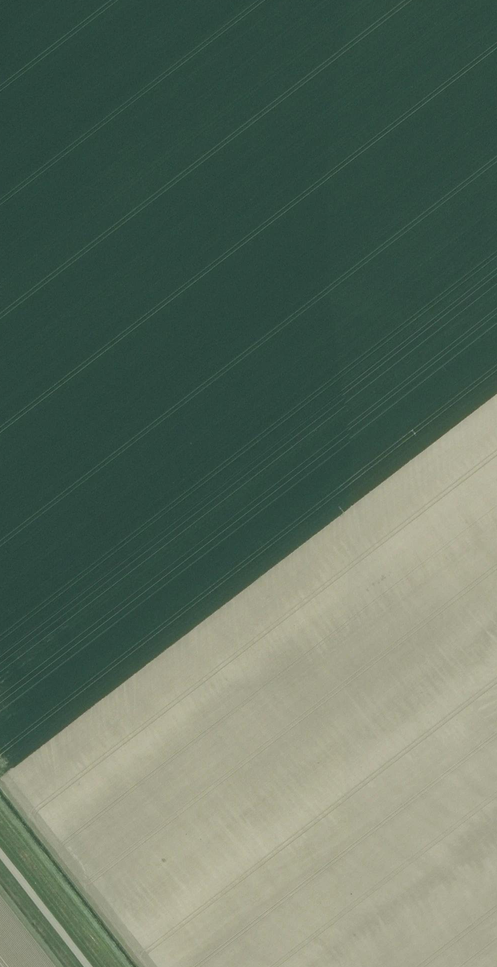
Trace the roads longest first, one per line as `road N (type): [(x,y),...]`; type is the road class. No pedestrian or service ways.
road 1 (unclassified): [(88,966),(0,853)]

